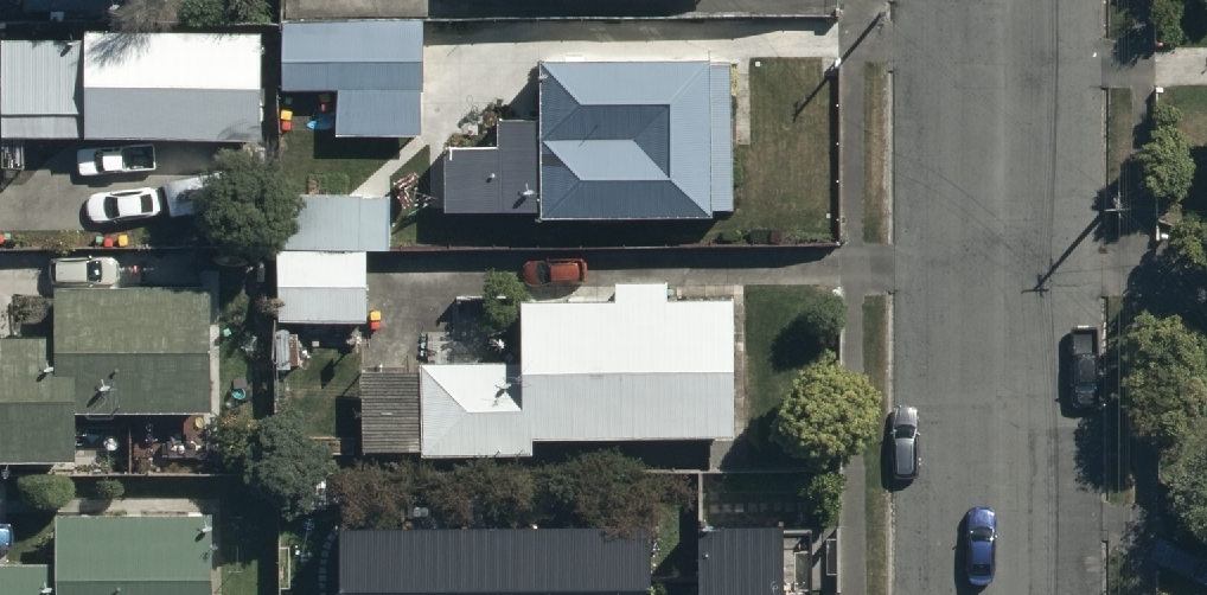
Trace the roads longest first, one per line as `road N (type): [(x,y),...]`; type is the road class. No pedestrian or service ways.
road 1 (residential): [(1000,594),(999,0)]

